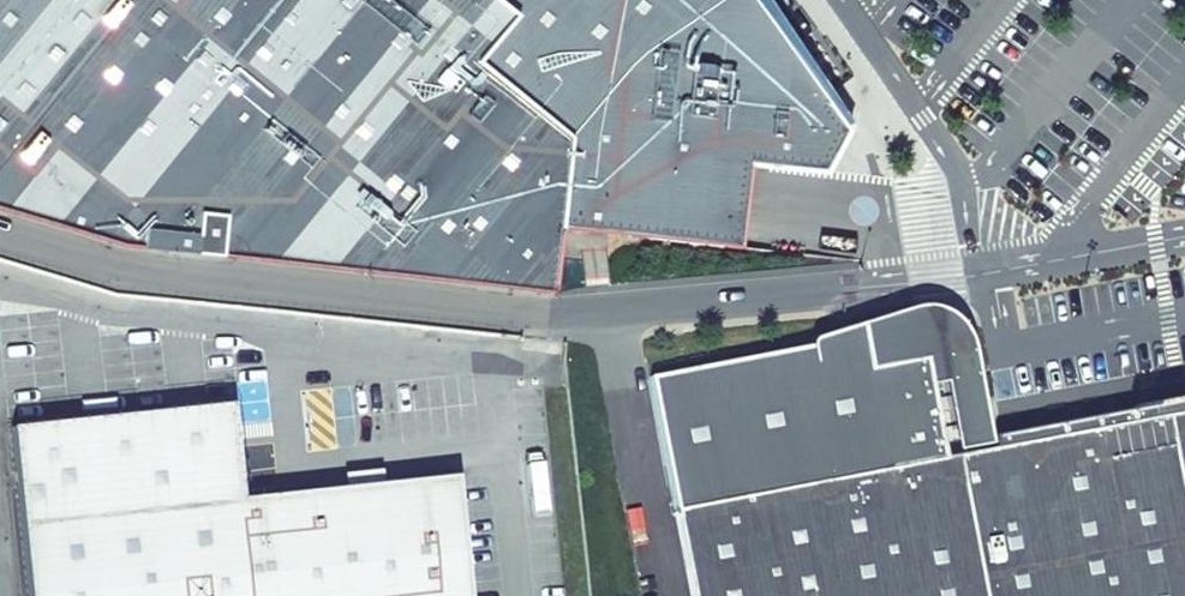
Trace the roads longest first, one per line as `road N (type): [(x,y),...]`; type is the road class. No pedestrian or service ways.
road 1 (residential): [(0,231),(117,267),(560,315),(975,276)]

